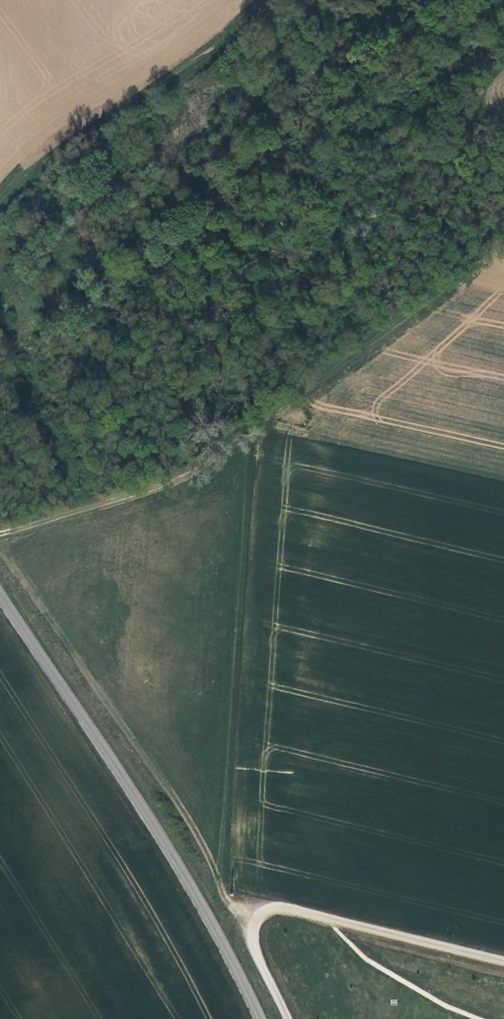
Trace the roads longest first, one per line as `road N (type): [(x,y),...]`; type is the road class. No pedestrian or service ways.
road 1 (track): [(0,534),(179,481),(243,444),(503,248)]
road 2 (unclassified): [(265,1018),(116,758),(0,585)]
road 3 (track): [(249,921),(223,901),(207,850),(0,552)]

